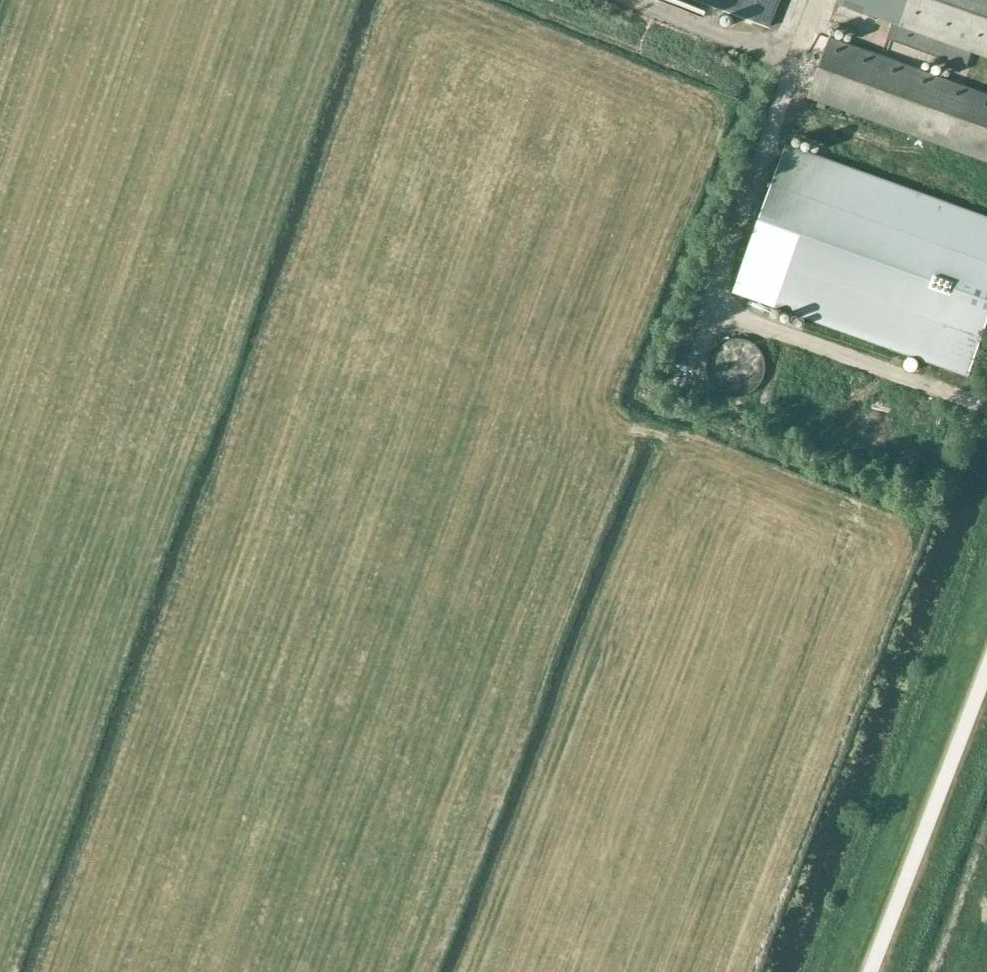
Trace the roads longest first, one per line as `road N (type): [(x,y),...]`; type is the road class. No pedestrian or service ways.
road 1 (unclassified): [(874,971),(986,676)]

